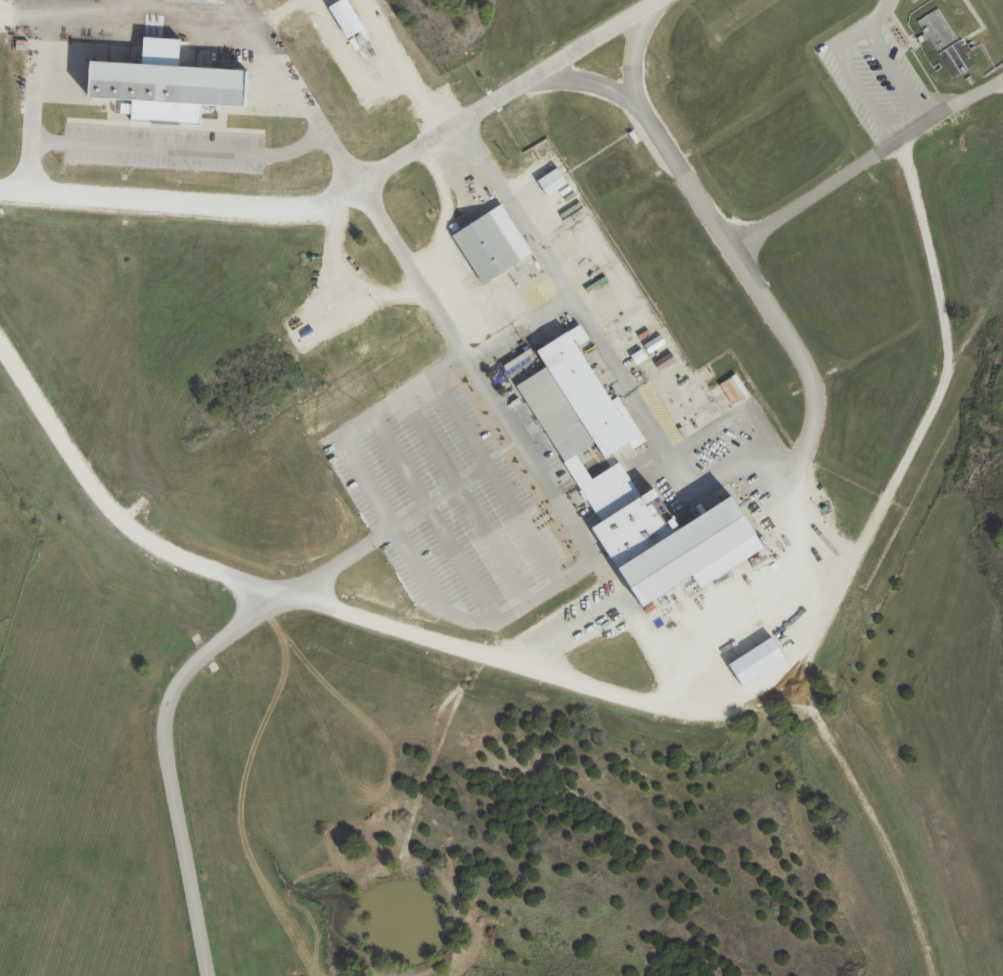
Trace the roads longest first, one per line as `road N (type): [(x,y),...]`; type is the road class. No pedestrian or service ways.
road 1 (residential): [(0,346),(96,495),(128,526),(180,556),(648,703),(647,650),(358,183),(648,0)]
road 2 (residential): [(648,703),(732,709),(790,676),(950,366),(901,136),(923,121)]
road 3 (residential): [(528,76),(577,80),(641,111),(796,344),(811,390),(807,438),(793,469),(735,464),(690,489),(662,446)]
road 4 (residential): [(288,590),(209,649),(165,703),(161,731),(208,975)]
road 5 (residential): [(0,193),(288,209),(334,200),(358,183)]
road 6 (residential): [(790,676),(890,860),(928,975)]
road 7 (residential): [(732,247),(901,136)]
road 8 (residential): [(923,121),(863,28),(887,0)]

